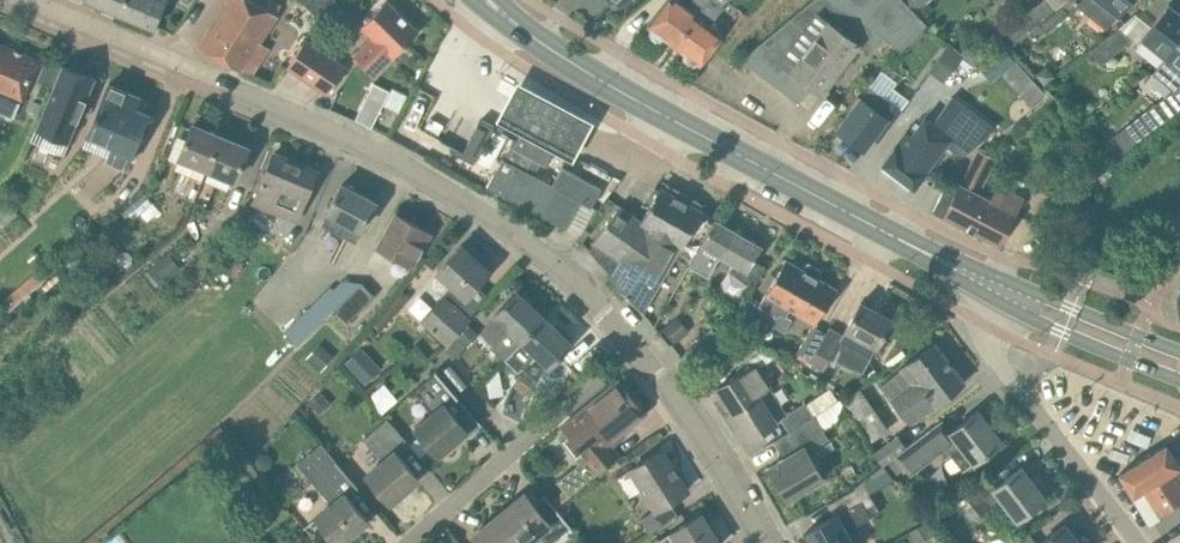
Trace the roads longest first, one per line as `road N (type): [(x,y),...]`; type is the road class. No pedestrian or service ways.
road 1 (primary): [(996,287),(590,74),(488,0)]
road 2 (unclassified): [(638,346),(552,263),(473,206),(178,60)]
road 3 (residential): [(1141,542),(1027,397),(985,324),(996,287)]
road 4 (residential): [(638,346),(413,542)]
road 5 (unclassified): [(763,542),(685,405),(638,346)]
road 6 (primary): [(1009,294),(1037,321),(1179,379)]
road 7 (primary): [(1179,351),(1047,297),(1009,294)]
road 8 (unclassified): [(178,60),(26,0)]

